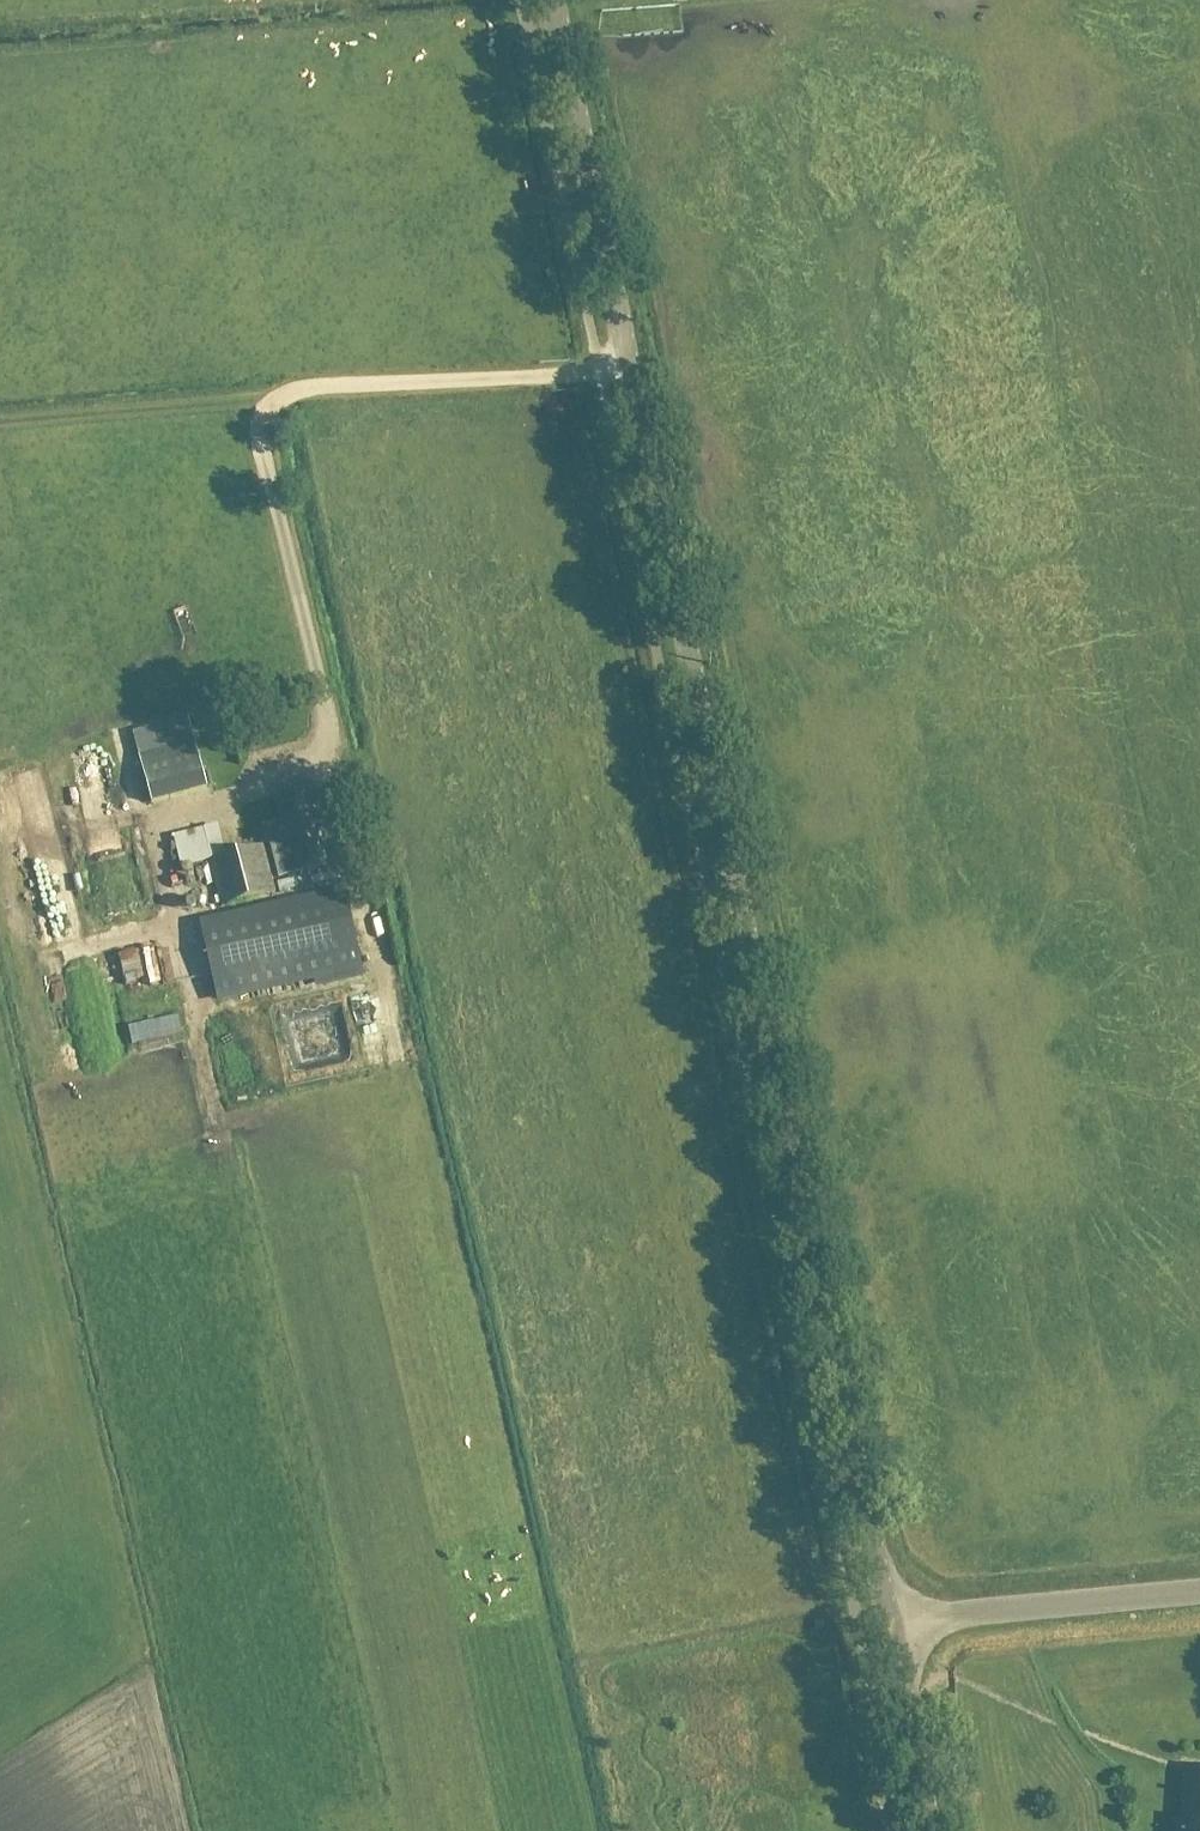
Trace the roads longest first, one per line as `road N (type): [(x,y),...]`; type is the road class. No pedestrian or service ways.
road 1 (unclassified): [(897,1624),(844,1435),(556,0)]
road 2 (unclassified): [(897,1624),(1199,1595)]
road 3 (track): [(271,410),(0,424)]
road 4 (unclassified): [(938,1830),(897,1624)]

